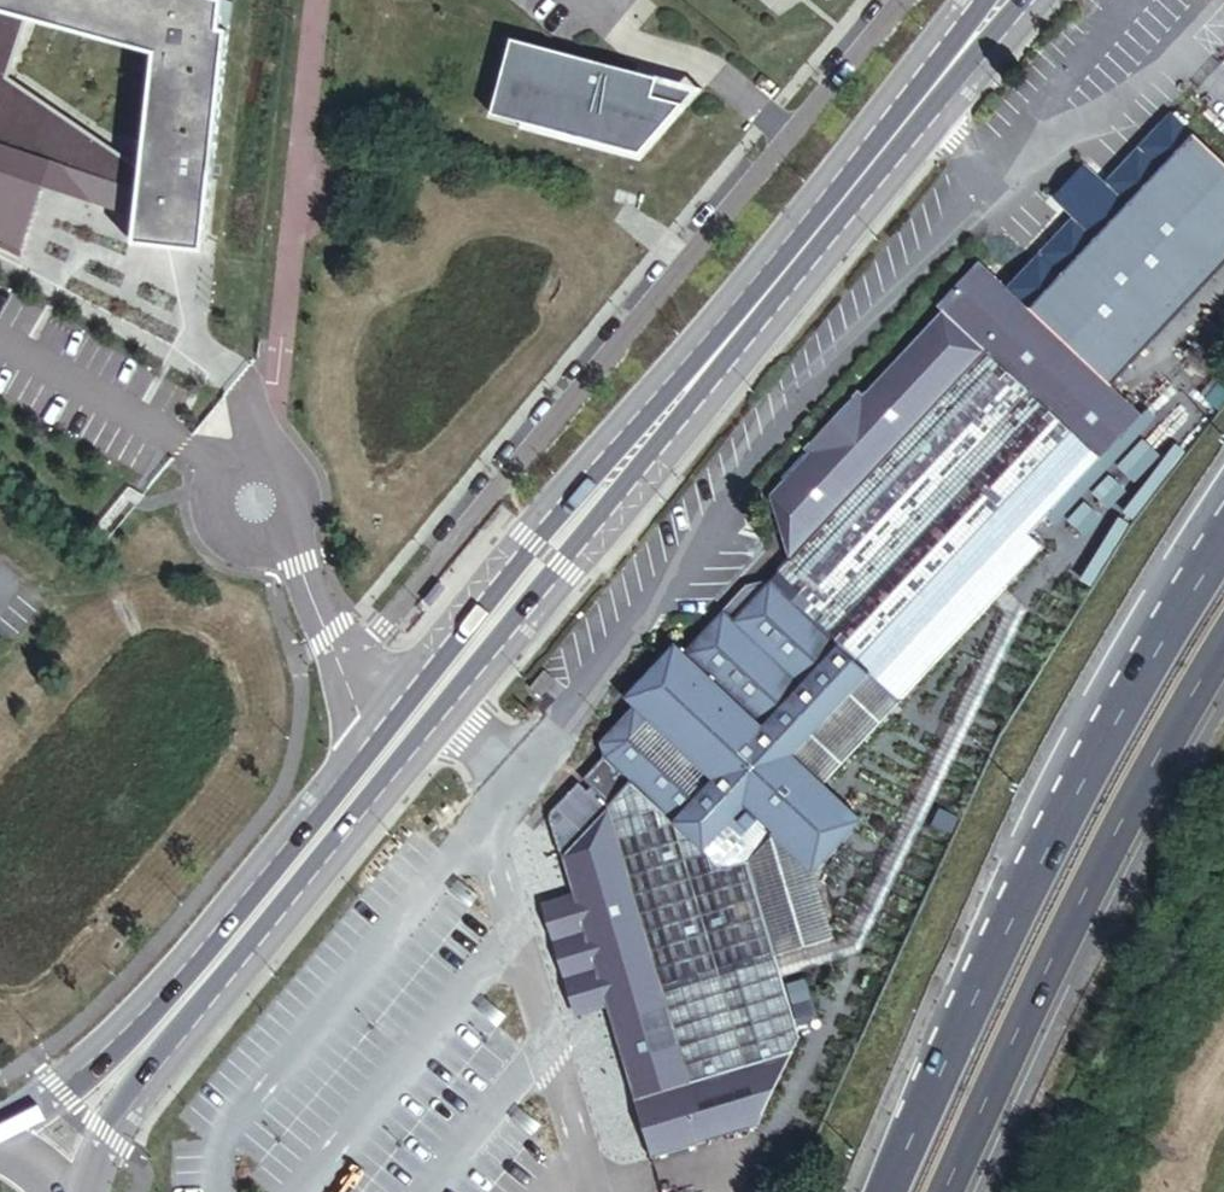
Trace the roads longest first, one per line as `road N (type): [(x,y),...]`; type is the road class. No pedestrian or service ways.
road 1 (secondary): [(76,1191),(103,1138),(1031,0)]
road 2 (secondary): [(975,0),(830,188),(372,730)]
road 3 (unclassified): [(902,0),(371,639),(344,660)]
road 4 (trunk): [(1223,530),(1115,709),(891,1191)]
road 5 (trunk): [(956,1191),(1161,773),(1223,667)]
road 6 (secondary): [(372,730),(141,1016),(0,1128)]
road 7 (unclassified): [(344,660),(262,494)]

